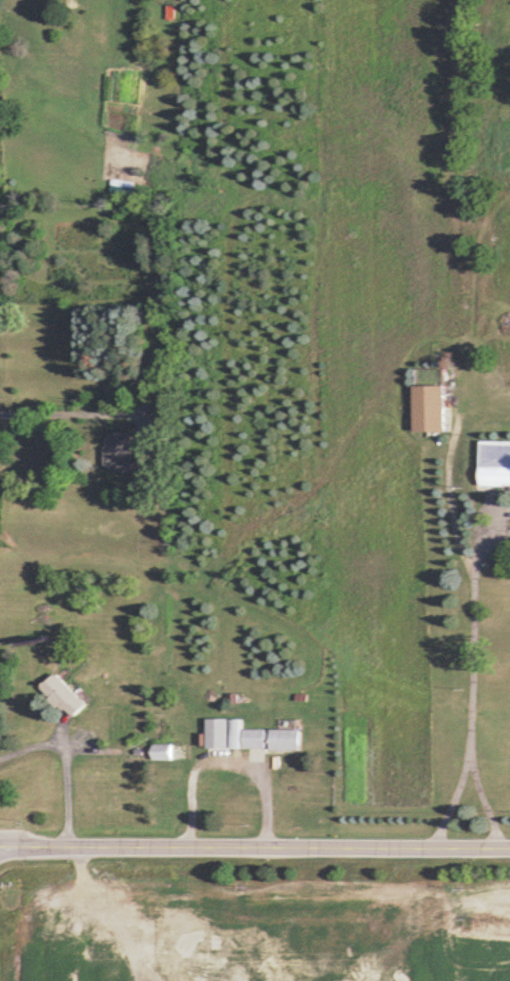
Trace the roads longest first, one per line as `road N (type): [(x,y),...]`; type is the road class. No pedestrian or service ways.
road 1 (tertiary): [(509,849),(0,847)]

